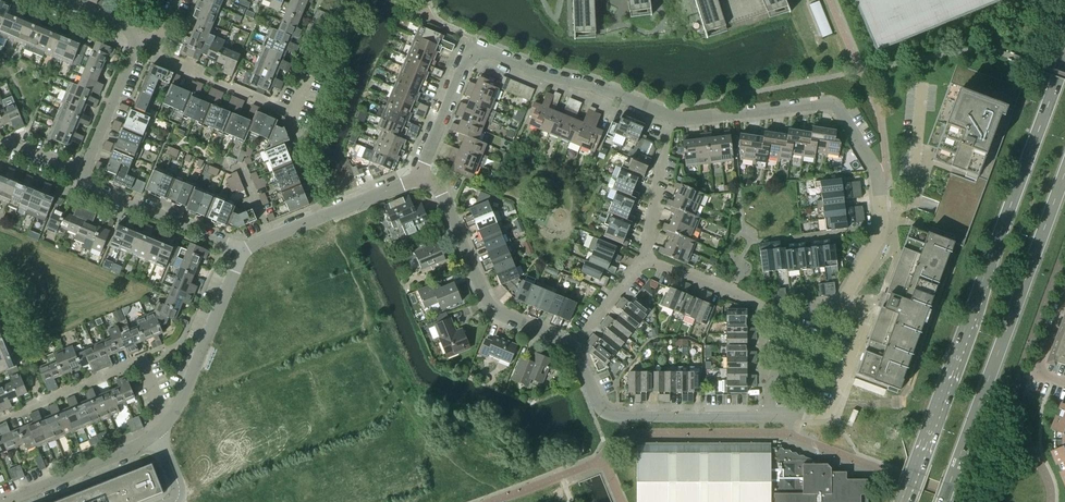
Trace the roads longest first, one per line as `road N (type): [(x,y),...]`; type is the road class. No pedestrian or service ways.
road 1 (secondary): [(1064,59),(904,501)]
road 2 (residential): [(417,179),(476,47),(673,119)]
road 3 (secondary): [(945,501),(1064,179)]
road 4 (residential): [(673,119),(835,107),(879,184),(880,220)]
road 5 (residential): [(325,216),(287,113),(167,64),(155,42)]
road 6 (residential): [(570,347),(492,310),(452,217),(434,188),(417,179)]
road 7 (residential): [(768,416),(610,416),(570,347)]
road 8 (residential): [(173,414),(143,365),(0,424)]
road 9 (residential): [(243,253),(80,184),(85,174)]
road 10 (residential): [(173,414),(243,253)]
road 11 (residential): [(1,501),(157,433)]
road 12 (residential): [(795,316),(643,261)]
road 13 (residential): [(880,220),(914,201),(925,91)]
road 14 (residential): [(643,261),(673,119)]
road 15 (residential): [(85,174),(136,47)]

